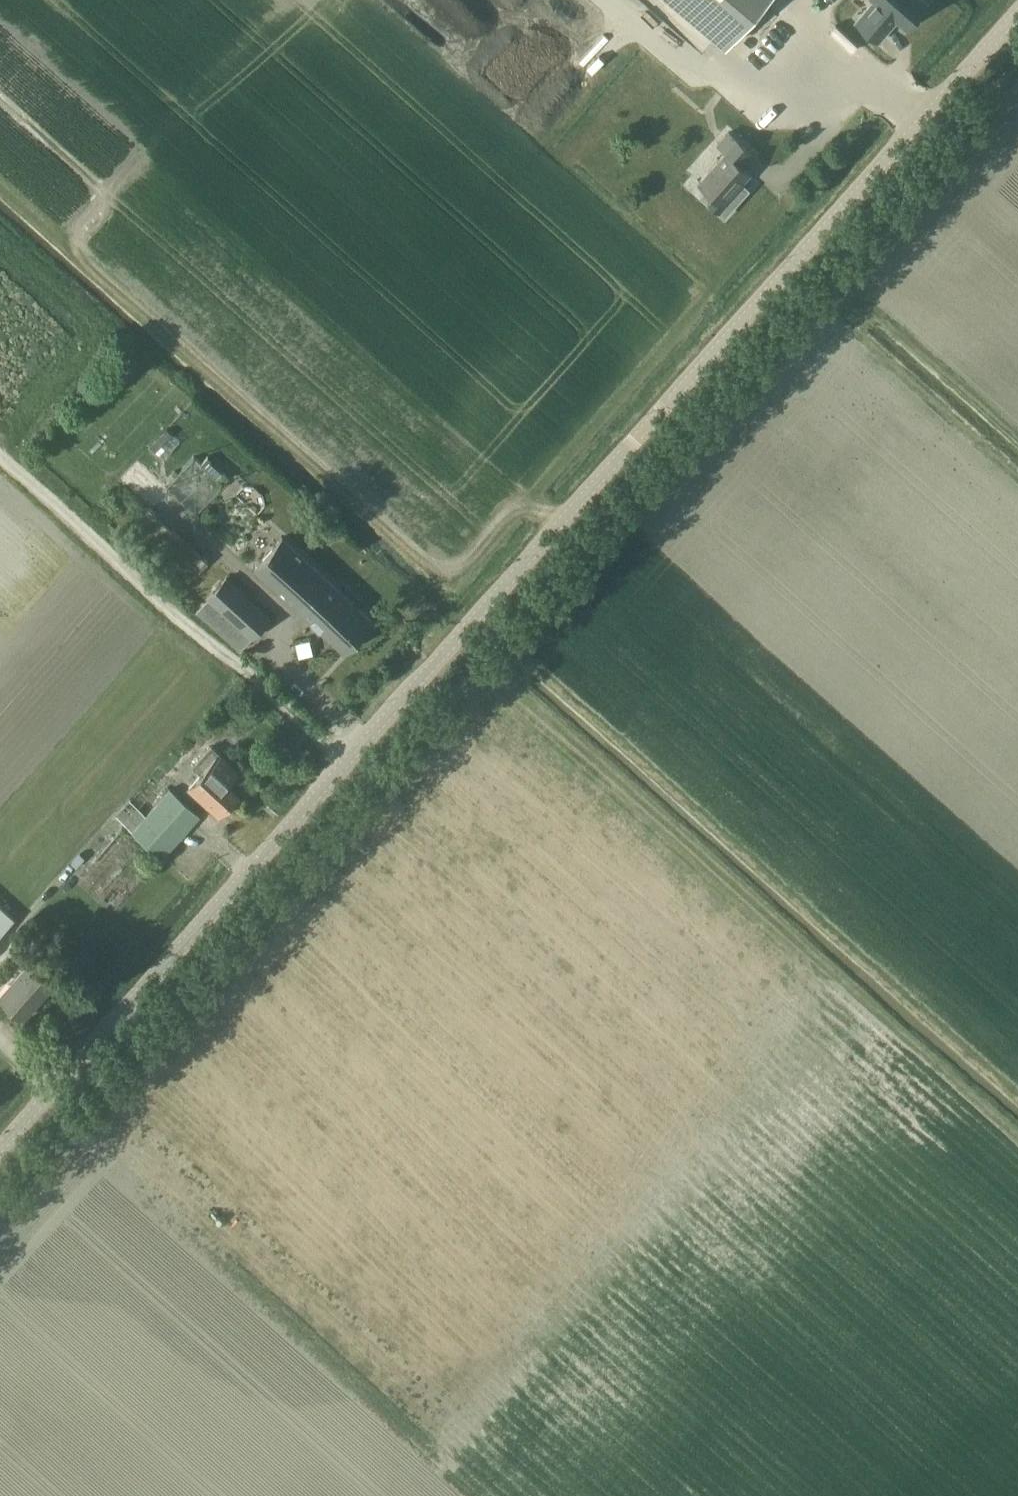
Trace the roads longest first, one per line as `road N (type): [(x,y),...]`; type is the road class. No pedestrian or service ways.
road 1 (tertiary): [(0,1143),(1017,7)]

